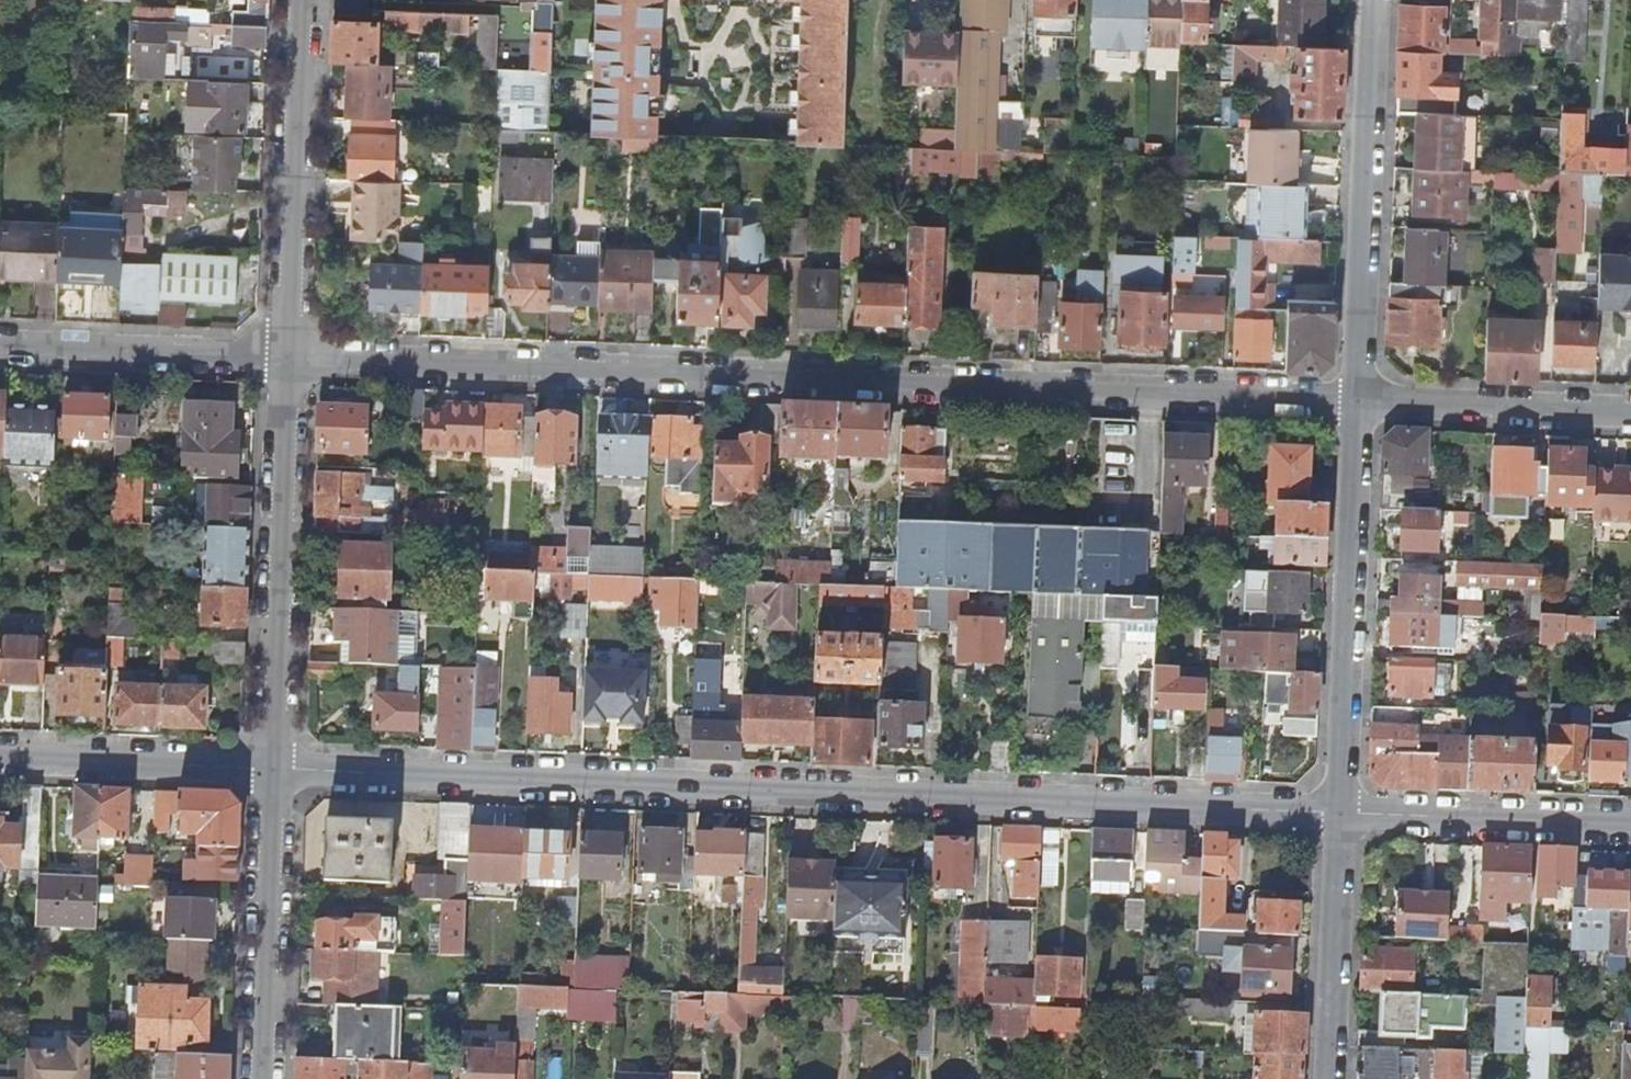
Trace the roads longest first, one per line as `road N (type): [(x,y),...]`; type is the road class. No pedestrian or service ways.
road 1 (residential): [(293,358),(1362,401)]
road 2 (residential): [(273,770),(1342,813)]
road 3 (residential): [(273,770),(293,358)]
road 4 (residential): [(1362,401),(1342,813)]
road 5 (residential): [(1376,0),(1362,401)]
road 6 (residential): [(293,358),(303,0)]
road 7 (residential): [(263,1078),(273,770)]
road 8 (residential): [(0,345),(293,358)]
road 9 (residential): [(1342,813),(1630,826)]
road 10 (residential): [(0,758),(273,770)]
road 11 (residential): [(1362,401),(1630,412)]
road 12 (residential): [(1342,813),(1330,1078)]

